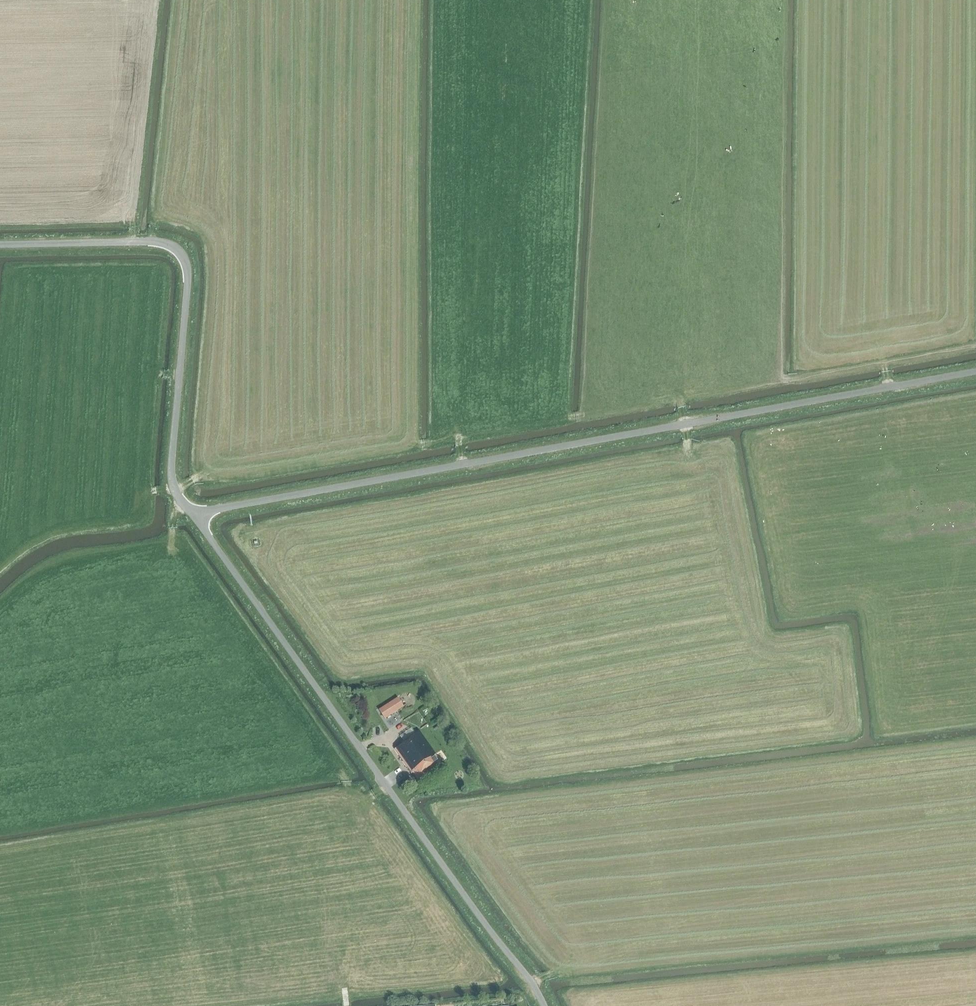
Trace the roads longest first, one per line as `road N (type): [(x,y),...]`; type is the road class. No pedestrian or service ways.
road 1 (unclassified): [(192,513),(975,371)]
road 2 (unclassified): [(545,1005),(192,513)]
road 3 (unclassified): [(192,513),(171,478),(188,277),(180,252),(149,241),(0,244)]

